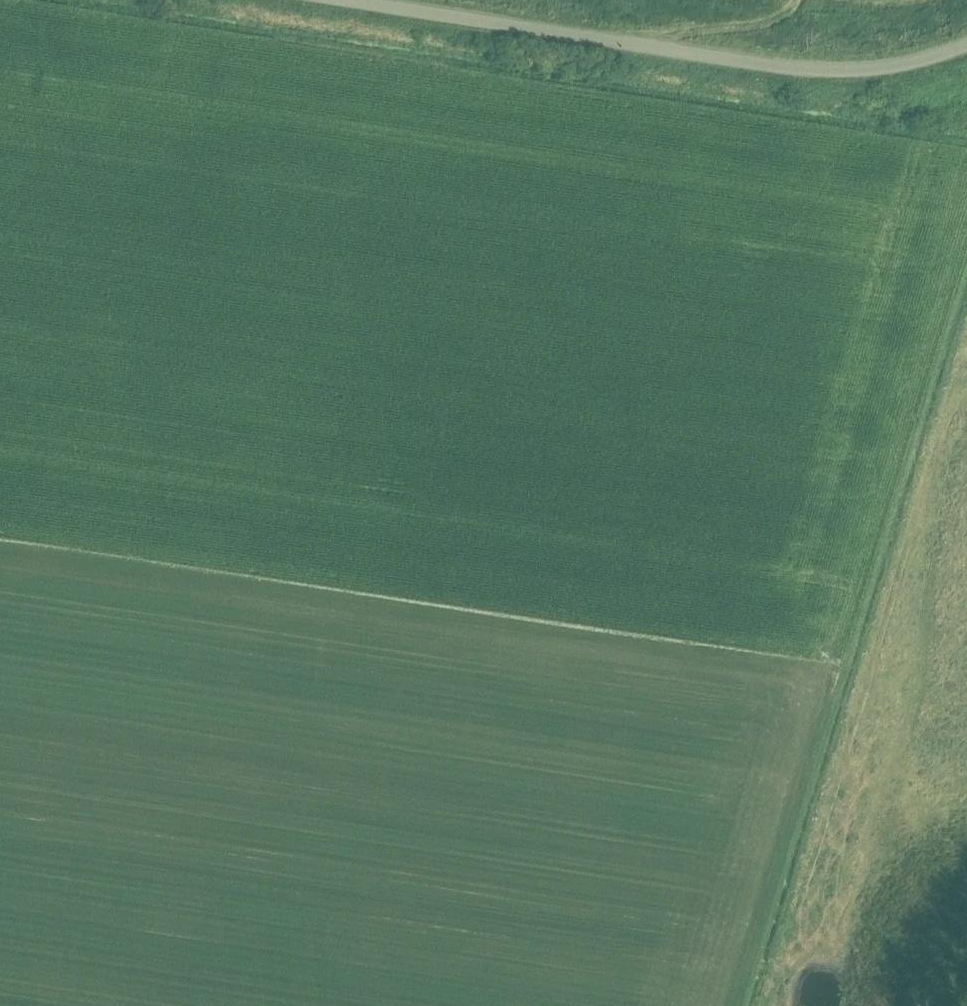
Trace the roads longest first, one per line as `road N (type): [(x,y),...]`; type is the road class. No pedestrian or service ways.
road 1 (unclassified): [(966,39),(848,71),(770,71),(332,0)]

